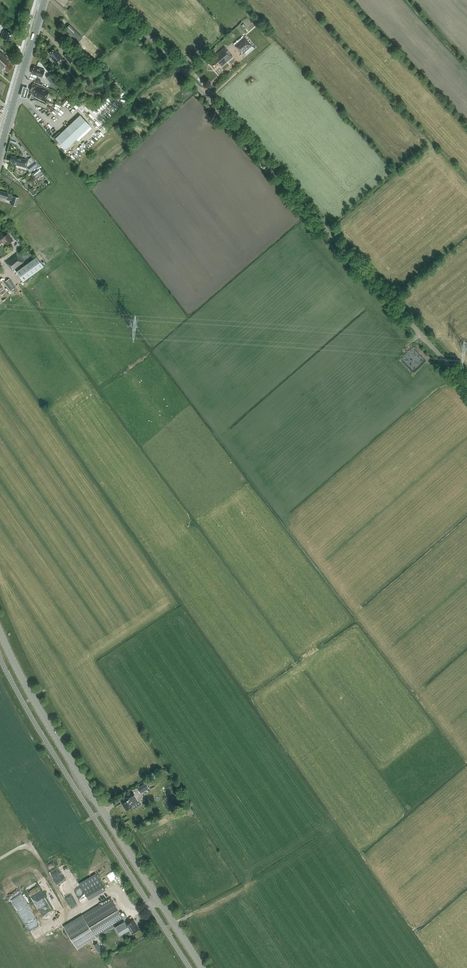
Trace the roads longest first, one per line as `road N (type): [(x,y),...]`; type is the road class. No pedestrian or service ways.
road 1 (unclassified): [(466,387),(238,130),(104,0)]
road 2 (secondary): [(202,967),(44,719),(0,630)]
road 3 (secondary): [(0,151),(45,0)]

